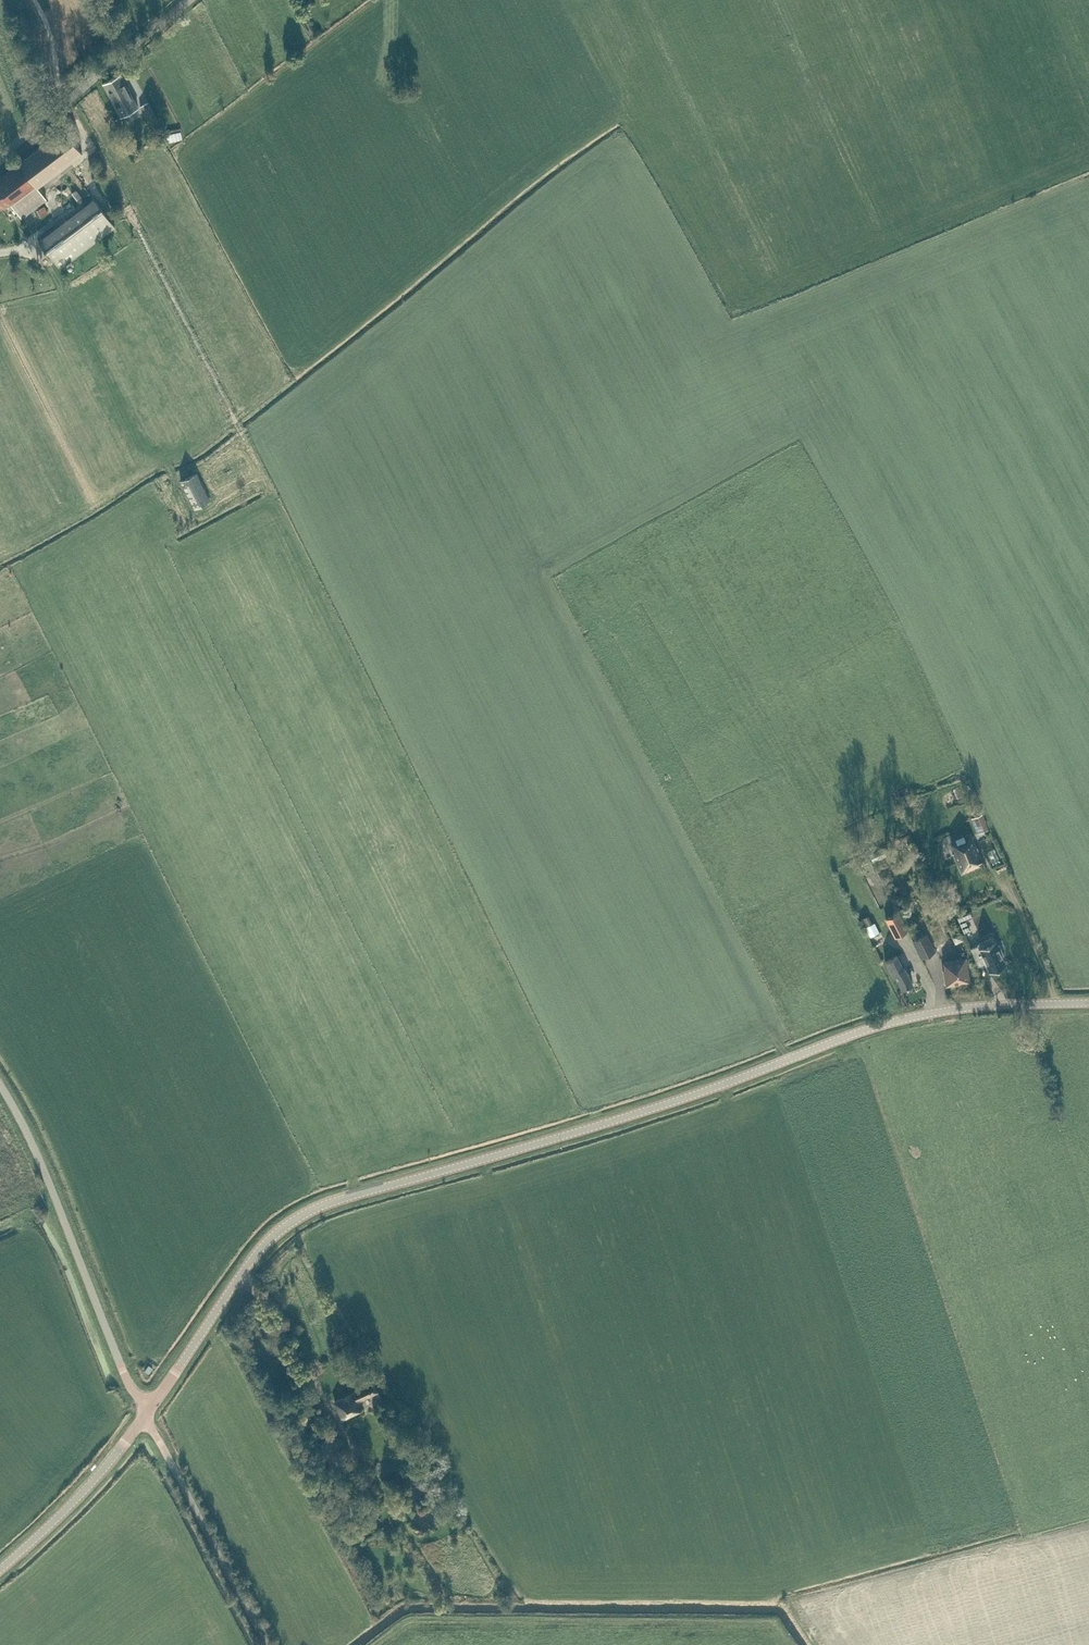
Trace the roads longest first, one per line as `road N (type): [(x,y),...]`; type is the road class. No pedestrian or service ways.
road 1 (tertiary): [(145,1410),(248,1263),(321,1205),(654,1108),(877,1026),(951,1009),(1088,1002)]
road 2 (unclassified): [(145,1410),(0,1083)]
road 3 (unclassified): [(267,1644),(145,1410)]
road 4 (unclassified): [(0,156),(191,0)]
road 5 (tertiary): [(0,1569),(99,1474),(145,1410)]

